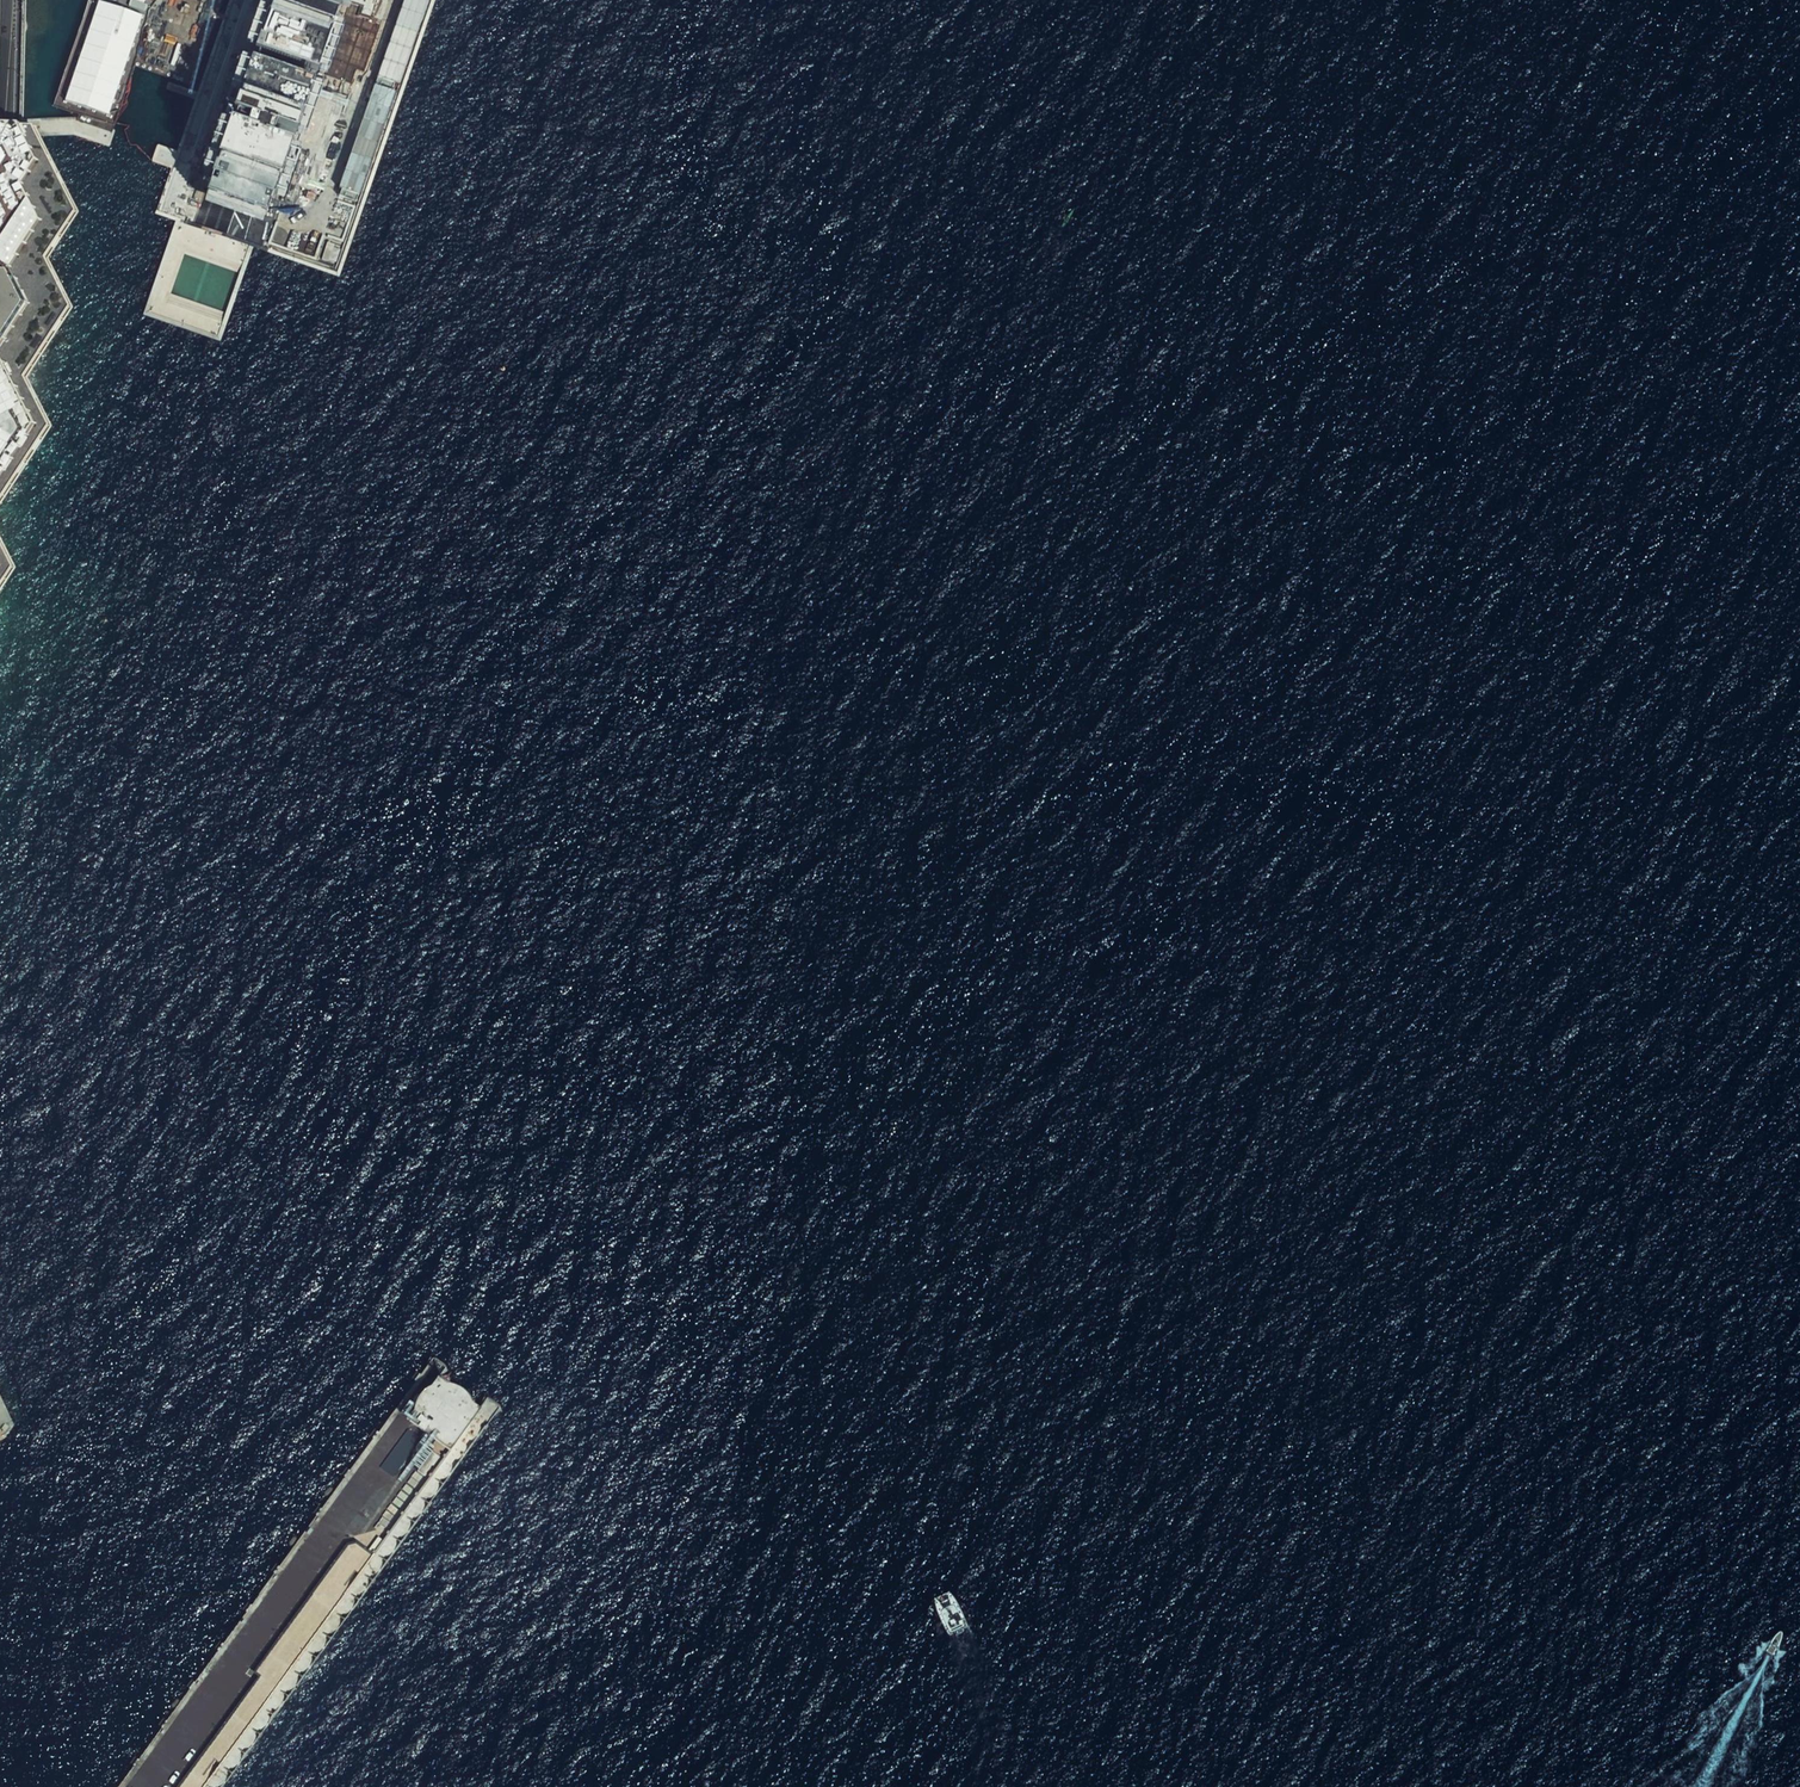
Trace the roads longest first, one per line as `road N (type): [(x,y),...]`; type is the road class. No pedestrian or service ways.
road 1 (secondary): [(0,209),(1,0)]

